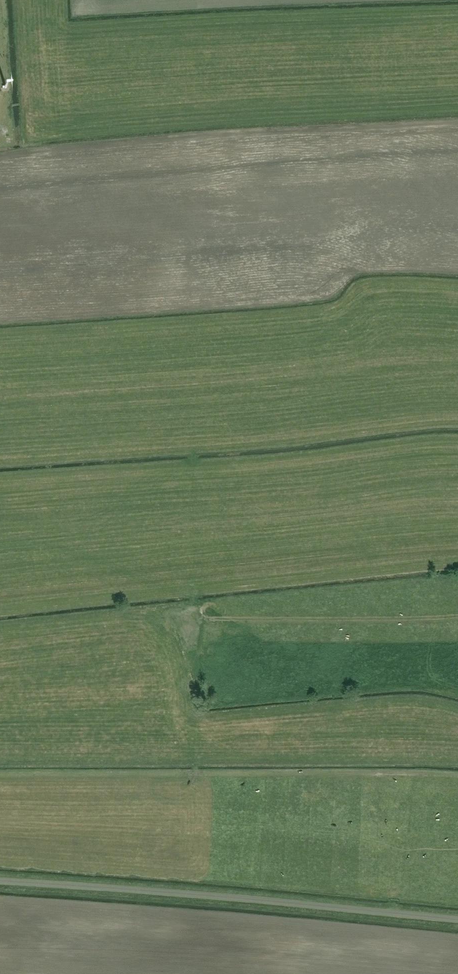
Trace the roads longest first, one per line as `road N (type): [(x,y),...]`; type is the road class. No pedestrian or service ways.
road 1 (unclassified): [(457,920),(0,883)]

